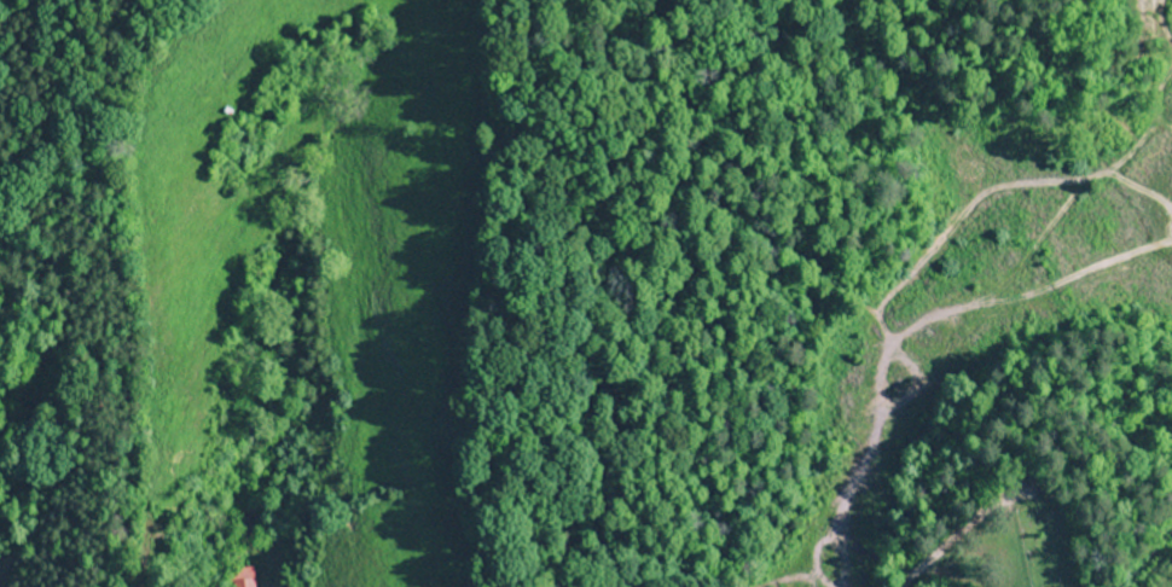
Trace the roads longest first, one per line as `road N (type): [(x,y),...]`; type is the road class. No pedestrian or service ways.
road 1 (residential): [(907,586),(1000,500),(1044,486)]

